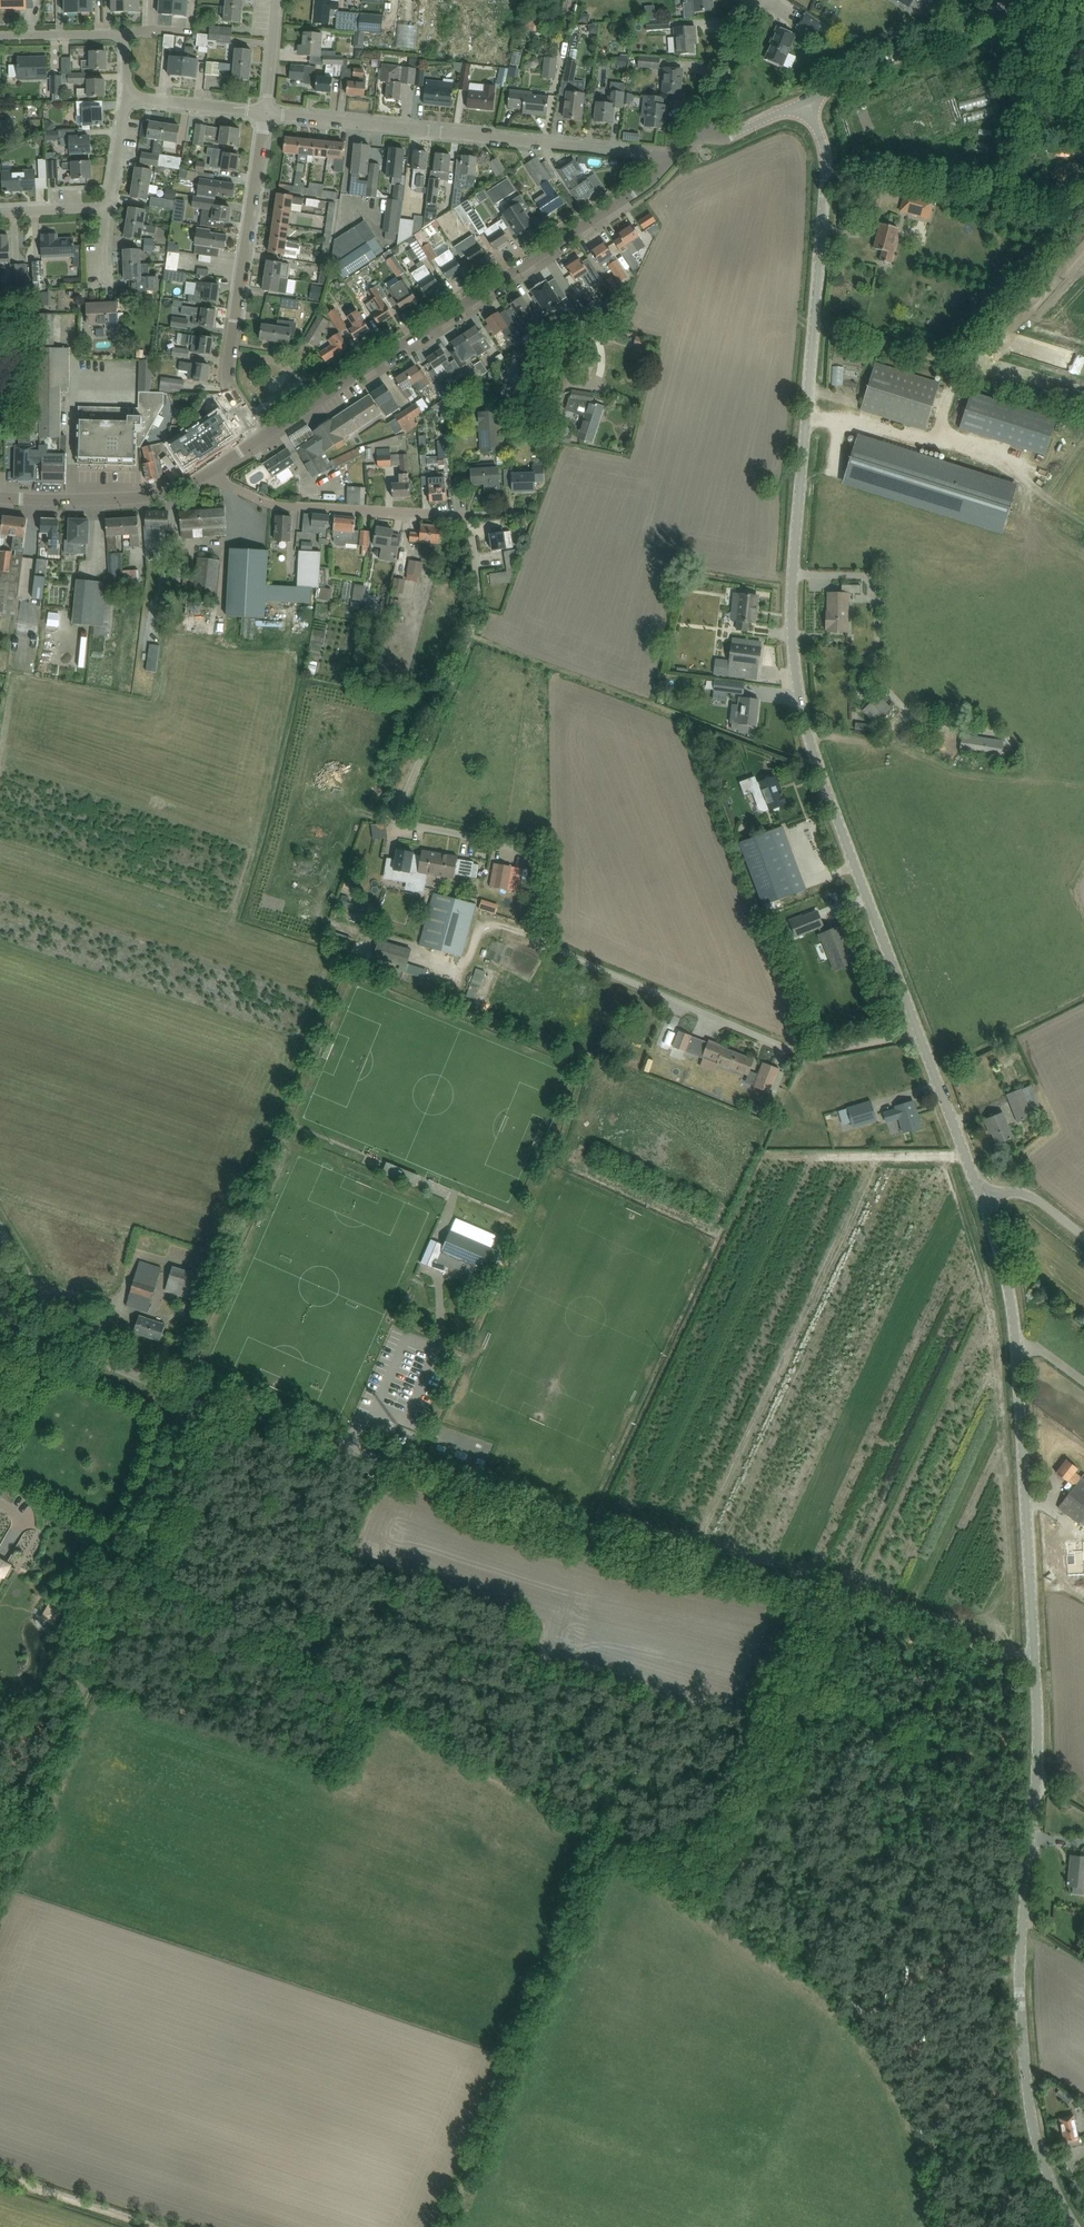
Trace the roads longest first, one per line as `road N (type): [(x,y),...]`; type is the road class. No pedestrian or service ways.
road 1 (unclassified): [(918,1037),(814,738),(795,648),(790,569),(825,151),(803,104)]
road 2 (unclassified): [(1035,1670),(861,1609),(696,1568),(234,1408),(183,1407)]
road 3 (track): [(451,2226),(604,1843),(685,1889),(706,1881),(824,1600)]
road 4 (residential): [(503,847),(395,824),(473,624),(477,577),(465,516),(274,506),(226,484),(214,469)]
road 5 (unclassified): [(1076,2226),(1037,2143),(1019,1999),(1035,1670)]
road 6 (unclassified): [(0,1886),(181,1445),(183,1407)]
road 7 (tertiary): [(260,440),(651,182),(671,160)]
road 8 (unclassified): [(1035,1670),(1018,1347),(984,1194)]
road 9 (unclassified): [(918,1037),(821,1055),(778,1047),(549,945),(528,921),(534,900)]
road 10 (residential): [(671,160),(267,112)]
road 11 (residential): [(260,440),(231,394),(228,370),(267,112)]
road 12 (tertiary): [(803,104),(1020,0)]
road 13 (tertiary): [(0,499),(138,500),(181,490),(214,469)]
road 14 (residential): [(130,98),(127,42),(119,33),(0,36)]
road 15 (unclassified): [(984,1194),(918,1037)]
road 16 (unclassified): [(183,1407),(162,1385),(41,1338)]
road 17 (track): [(0,2175),(148,2226)]
road 18 (tertiary): [(701,130),(754,0)]
road 19 (residential): [(267,112),(130,98)]

